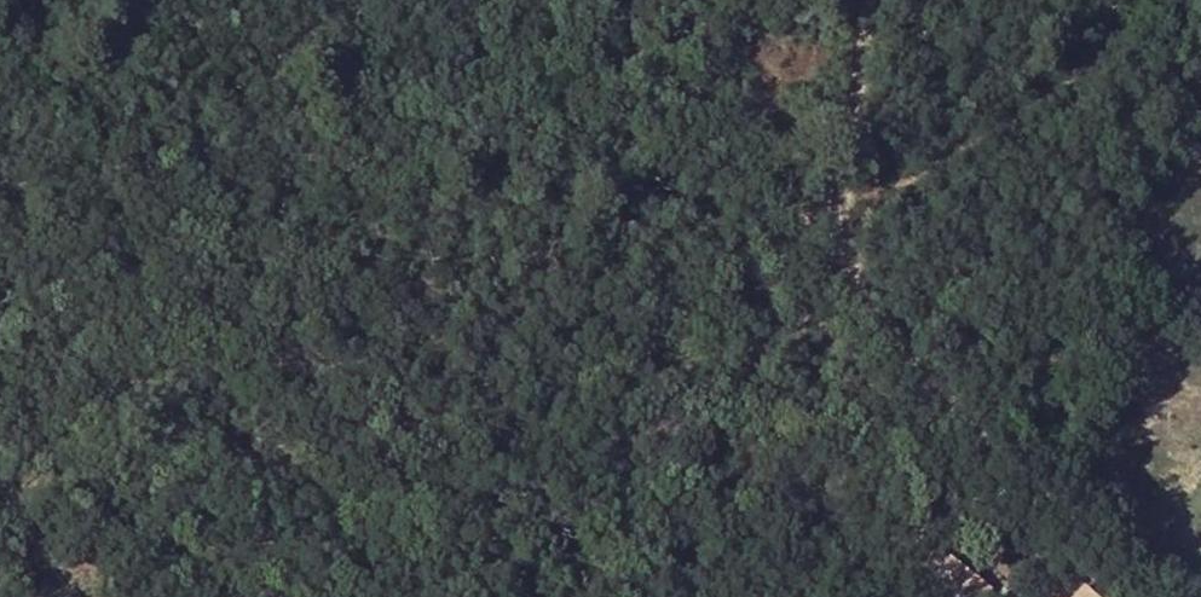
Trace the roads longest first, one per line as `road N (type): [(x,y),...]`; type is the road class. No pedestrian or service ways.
road 1 (track): [(868,0),(842,242),(942,403),(991,443),(1026,457)]
road 2 (track): [(1178,596),(1026,457)]

